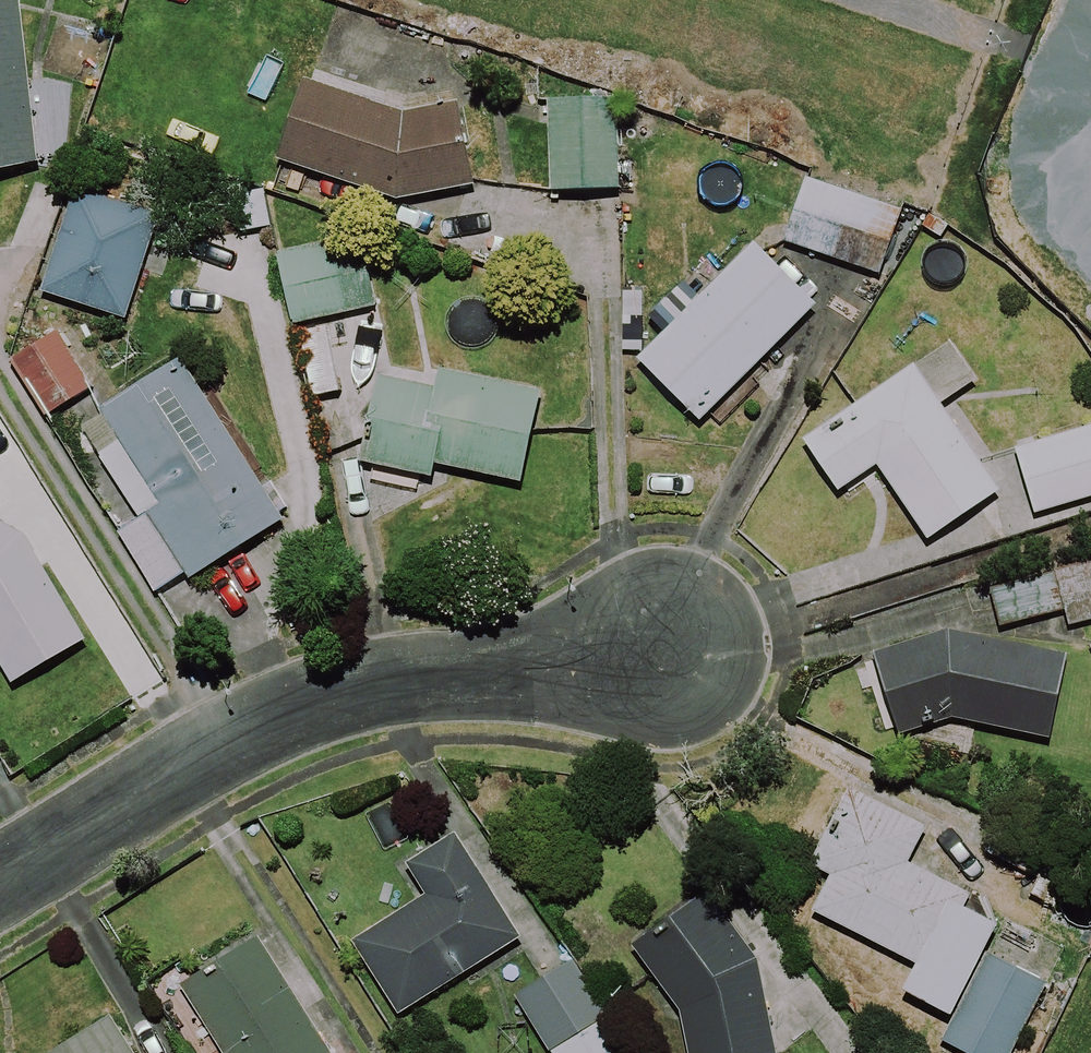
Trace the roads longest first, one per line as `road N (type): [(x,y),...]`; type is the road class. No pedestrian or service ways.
road 1 (residential): [(0,884),(233,737),(312,702),(473,665),(660,646)]

